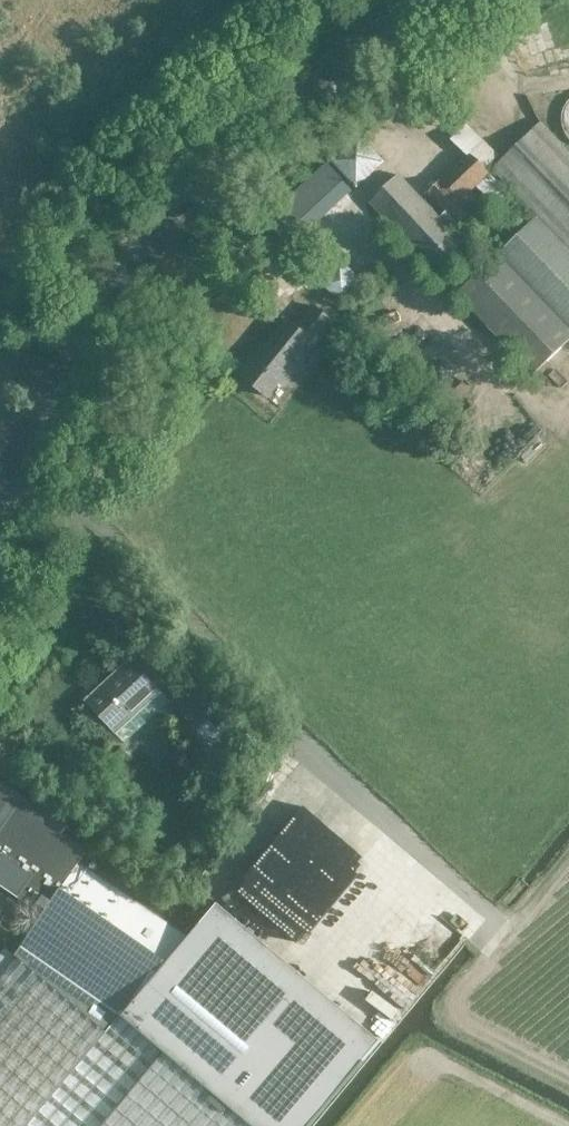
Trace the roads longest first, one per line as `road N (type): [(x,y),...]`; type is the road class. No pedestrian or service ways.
road 1 (secondary): [(0,480),(88,320),(153,238),(279,111),(429,0)]
road 2 (track): [(568,1083),(439,1015),(504,928),(477,903)]

